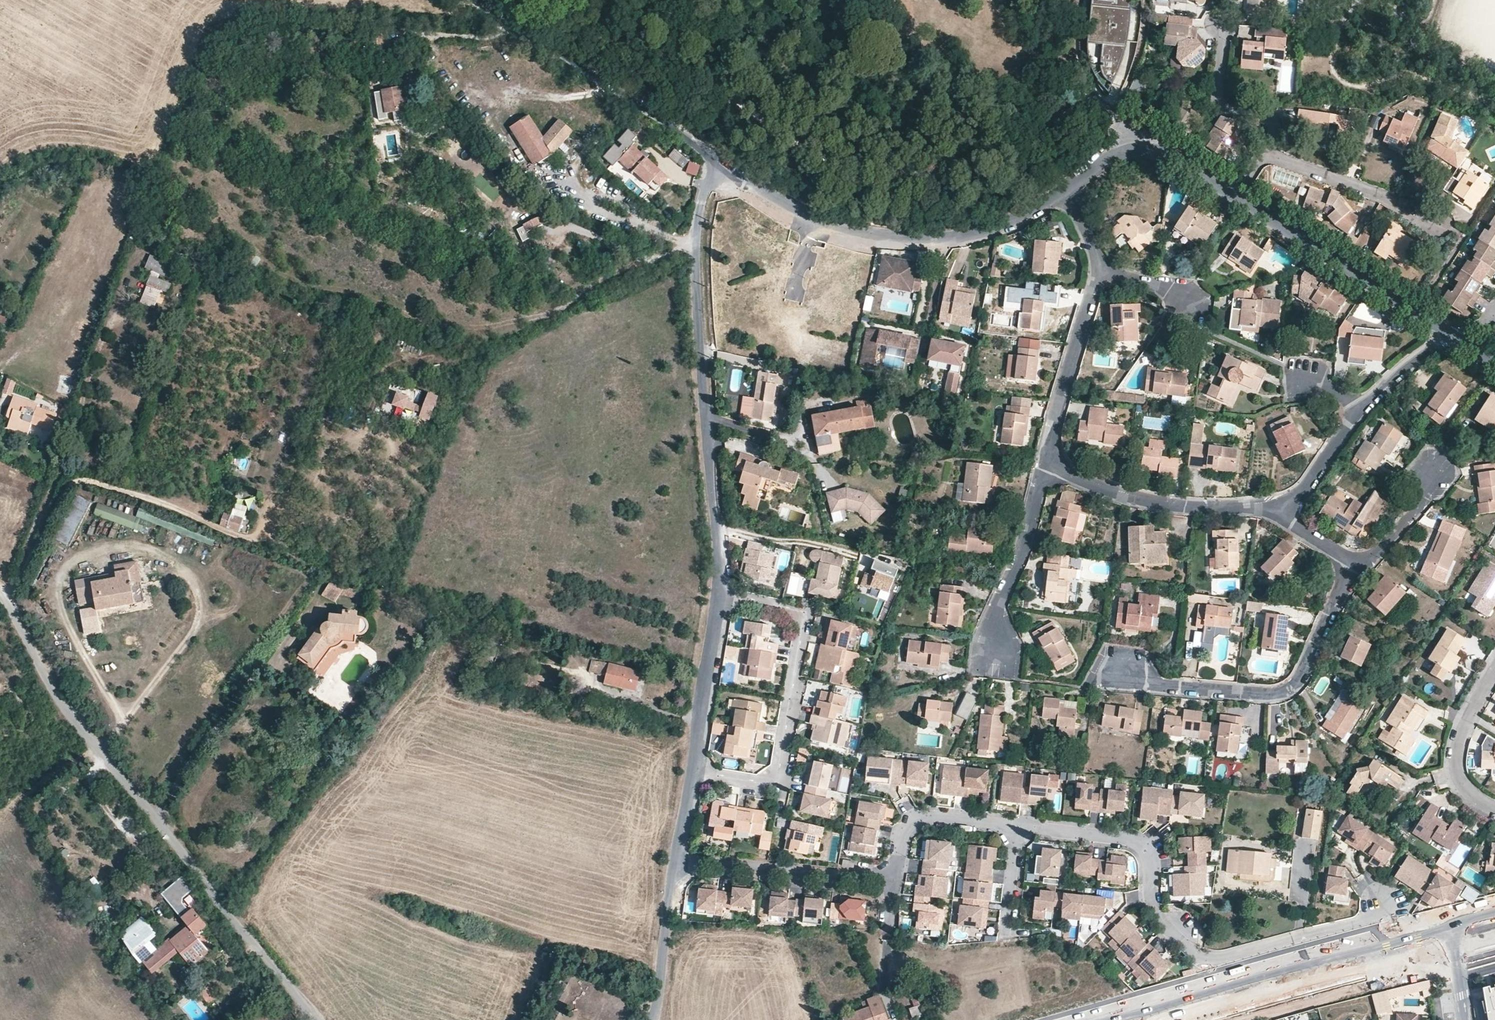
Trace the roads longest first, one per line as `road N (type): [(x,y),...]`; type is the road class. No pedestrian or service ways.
road 1 (residential): [(315,1019),(70,714),(0,593)]
road 2 (residential): [(1386,902),(1371,917),(1205,958),(1155,910),(1145,847),(1018,829)]
road 3 (residential): [(721,595),(698,234),(701,201),(720,163)]
road 4 (residential): [(1018,829),(911,822),(895,874),(874,883),(680,862)]
road 5 (residential): [(720,163),(810,217),(915,240),(990,227),(1062,187)]
road 6 (residential): [(695,772),(767,784),(780,772),(802,617),(721,595)]
road 7 (residential): [(1124,675),(1151,685),(1288,692),(1354,569)]
road 8 (residential): [(482,0),(720,163)]
road 9 (secondary): [(1181,1019),(1458,943)]
road 10 (residential): [(1235,198),(1452,336)]
road 11 (residential): [(1050,466),(1137,500),(1282,515)]
road 12 (residential): [(1099,266),(1050,466)]
road 13 (residential): [(1062,187),(1118,155),(1153,148),(1235,198)]
road 14 (residential): [(1050,466),(997,610),(991,650)]
road 15 (residential): [(1263,157),(1436,221)]
road 16 (residential): [(695,772),(721,595)]
road 17 (residential): [(1217,24),(1224,37),(1216,99),(1267,115),(1273,137),(1263,157)]
road 18 (residential): [(680,862),(653,1019)]
road 19 (residential): [(1494,680),(1457,762),(1474,796),(1494,809)]
road 20 (residential): [(1282,515),(1361,408)]
road 21 (residential): [(1434,471),(1424,500),(1354,569)]

